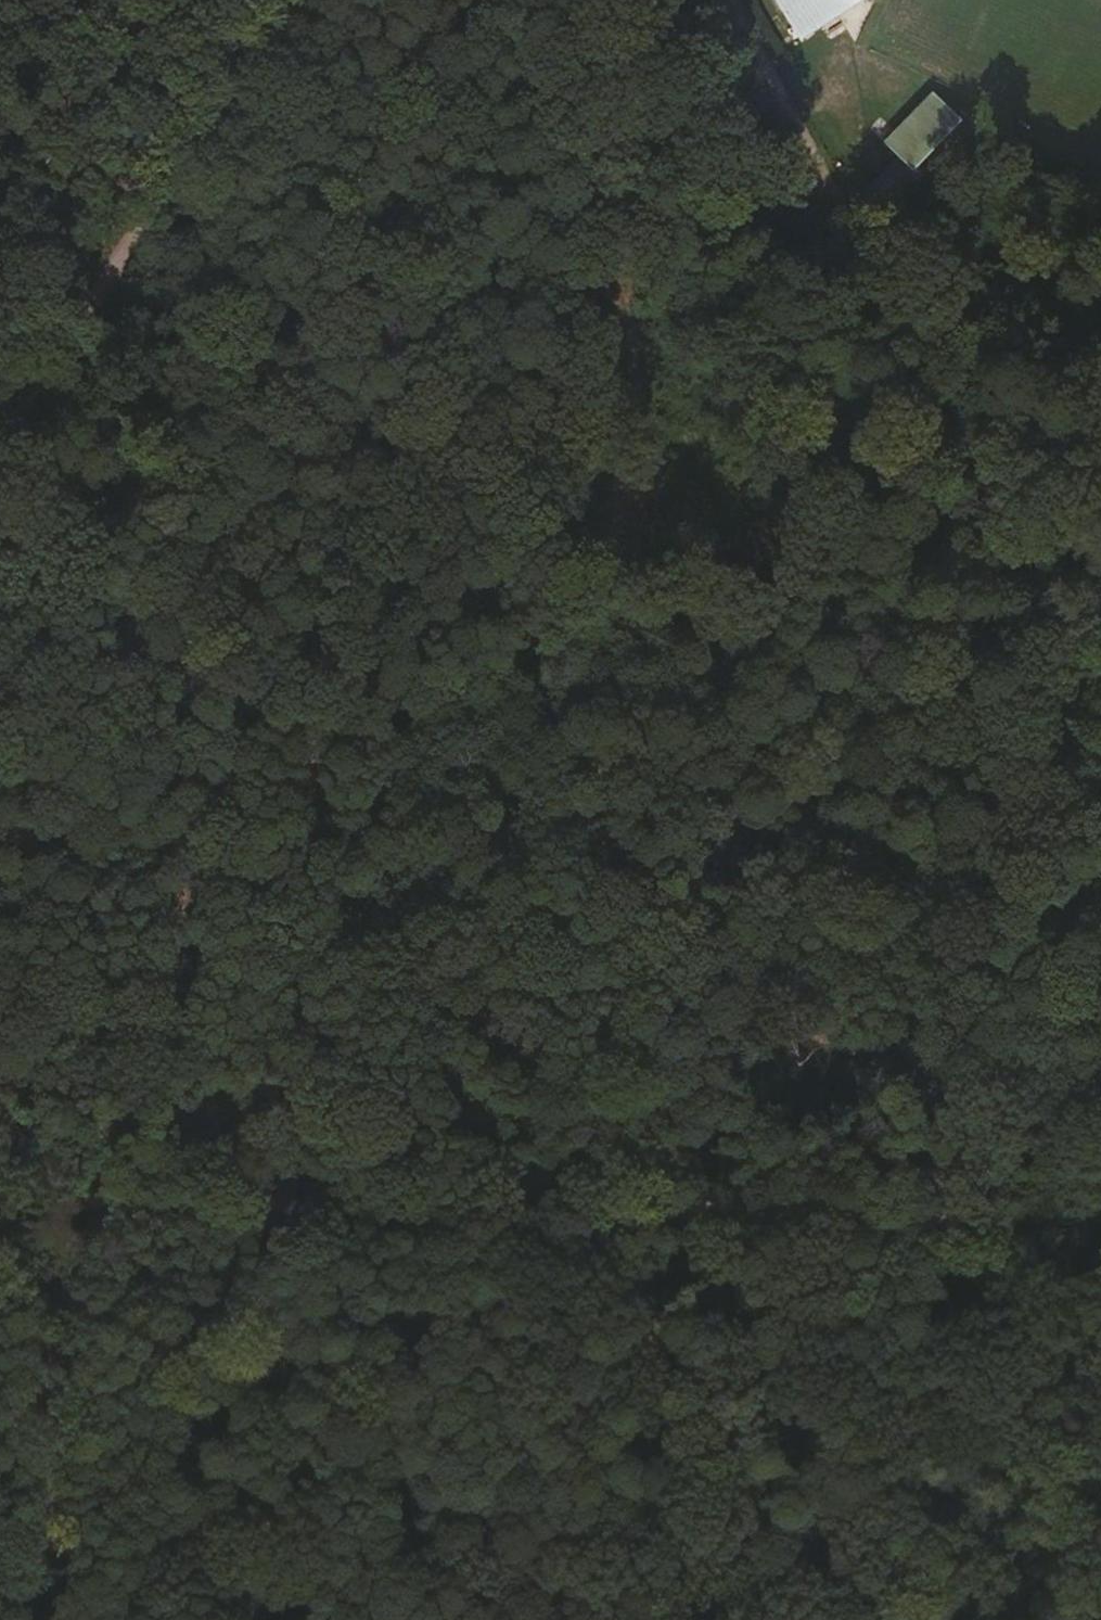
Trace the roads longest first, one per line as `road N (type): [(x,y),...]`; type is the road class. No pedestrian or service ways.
road 1 (track): [(0,1209),(1100,1226)]
road 2 (track): [(710,0),(1100,730)]
road 3 (track): [(288,0),(0,439)]

